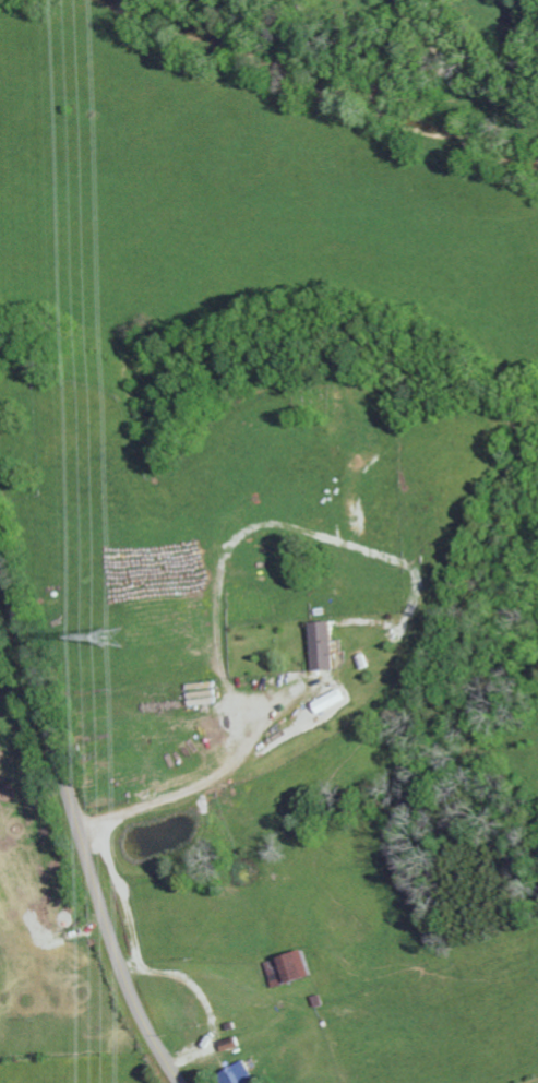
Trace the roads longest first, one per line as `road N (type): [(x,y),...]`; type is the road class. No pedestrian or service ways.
road 1 (secondary): [(181,1082),(121,965),(0,552)]

